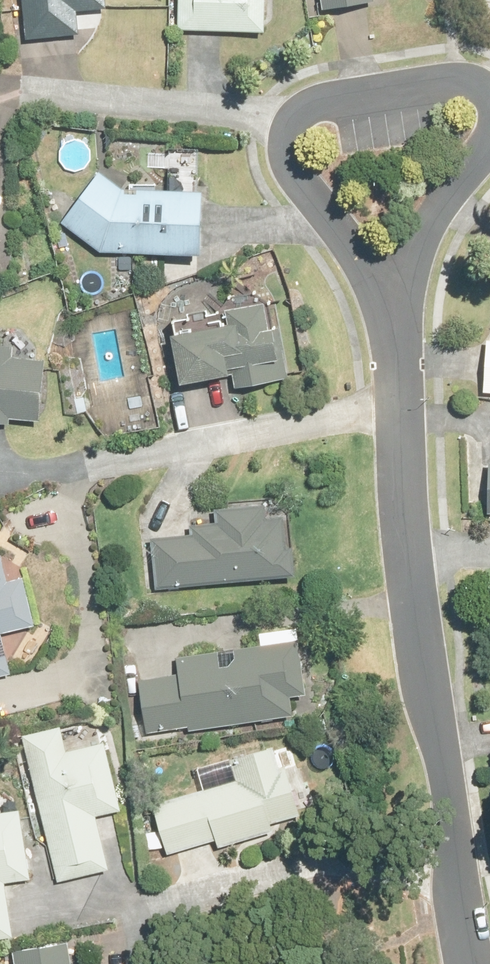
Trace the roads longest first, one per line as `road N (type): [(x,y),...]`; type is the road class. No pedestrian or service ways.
road 1 (residential): [(394,317),(291,171),(287,137),(302,112),(334,98),(444,81),(482,85)]
road 2 (residential): [(414,552),(475,963)]
road 3 (residential): [(394,317),(414,552)]
road 4 (residential): [(489,151),(429,230),(394,317)]

